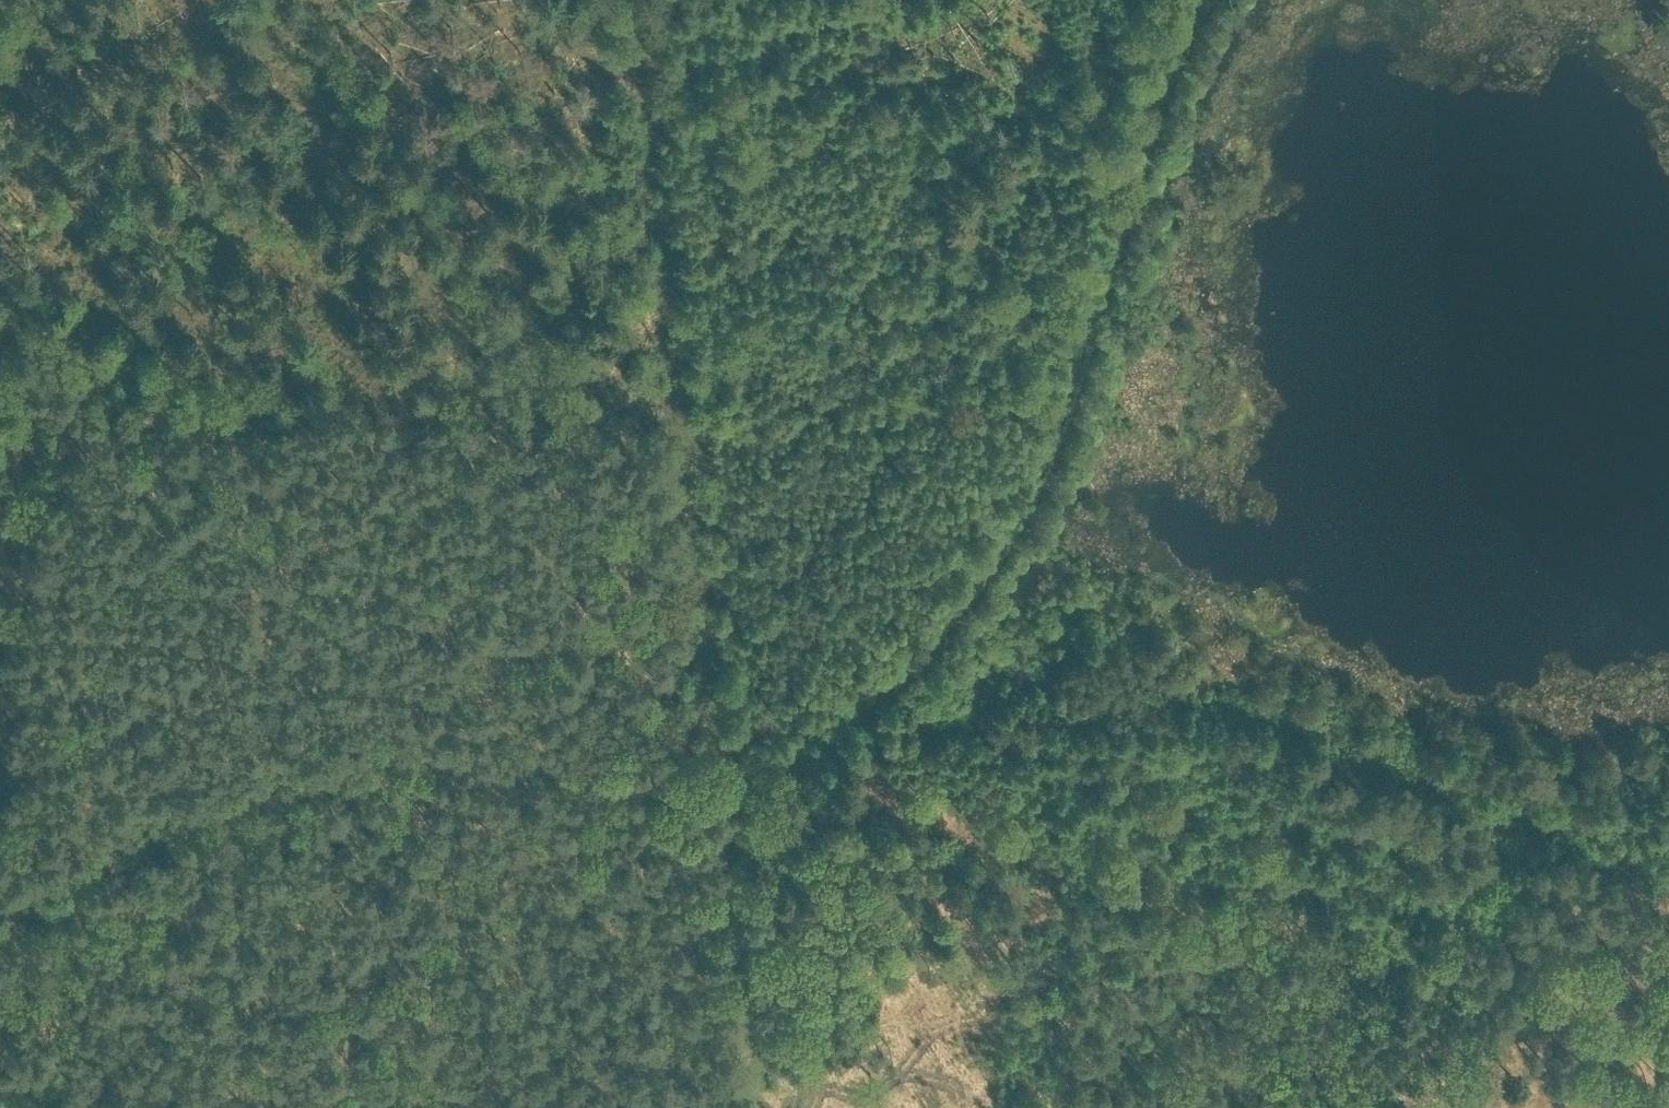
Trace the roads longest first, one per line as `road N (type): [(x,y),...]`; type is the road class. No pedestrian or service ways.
road 1 (track): [(0,920),(132,840),(309,787),(436,773),(746,789)]

